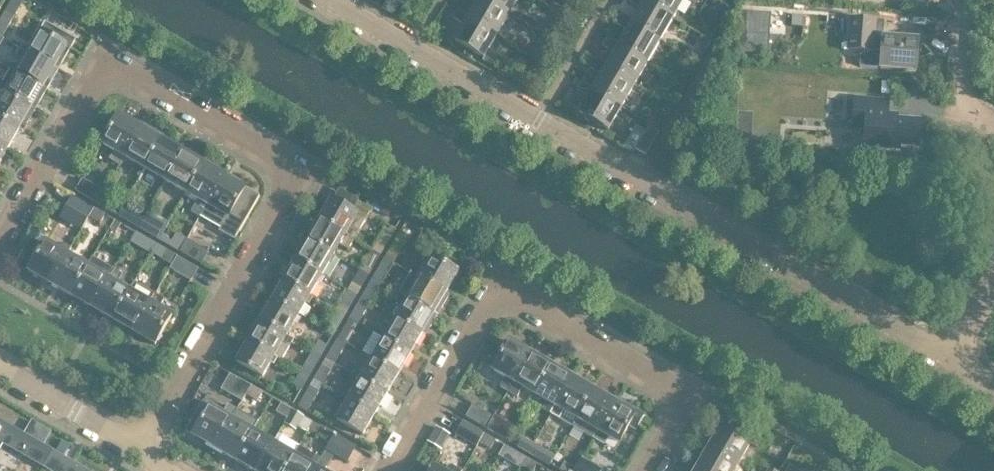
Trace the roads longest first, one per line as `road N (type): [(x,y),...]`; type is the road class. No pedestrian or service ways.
road 1 (residential): [(952,358),(326,0)]
road 2 (residential): [(138,452),(291,167),(100,62)]
road 3 (residential): [(645,470),(686,397),(493,285)]
road 4 (residential): [(381,470),(493,285)]
road 5 (residential): [(0,225),(100,62)]
road 6 (residential): [(138,452),(0,372)]
road 7 (residential): [(993,122),(963,95),(967,0)]

